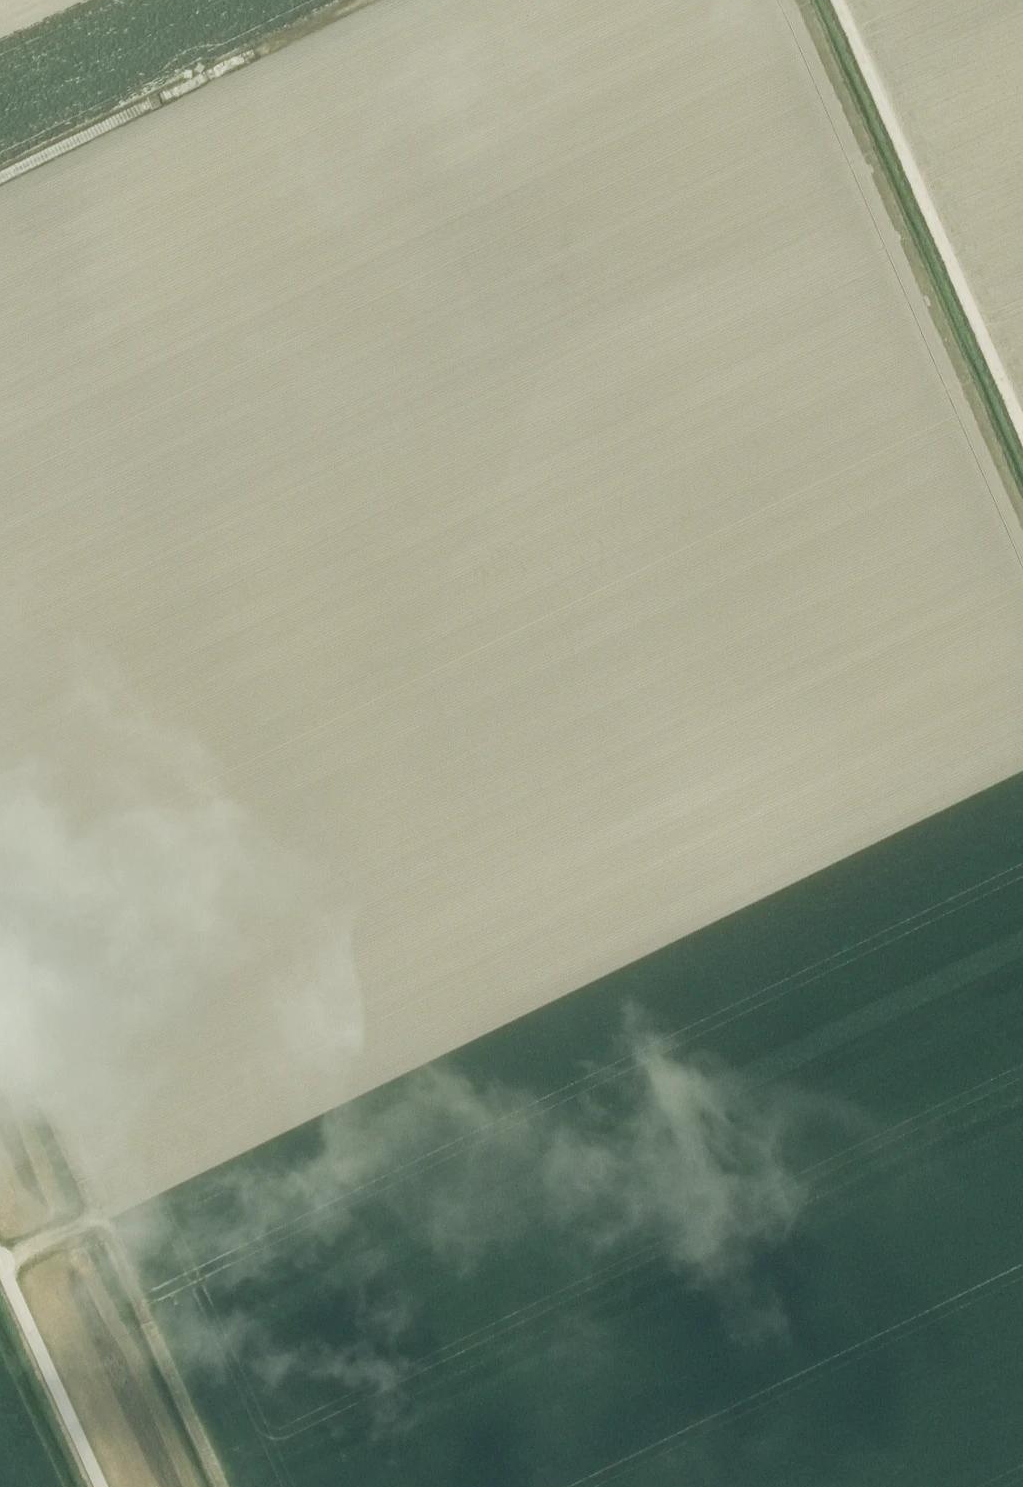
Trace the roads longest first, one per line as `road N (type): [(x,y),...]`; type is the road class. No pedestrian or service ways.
road 1 (track): [(1022,428),(839,0)]
road 2 (track): [(0,180),(245,58),(222,0)]

